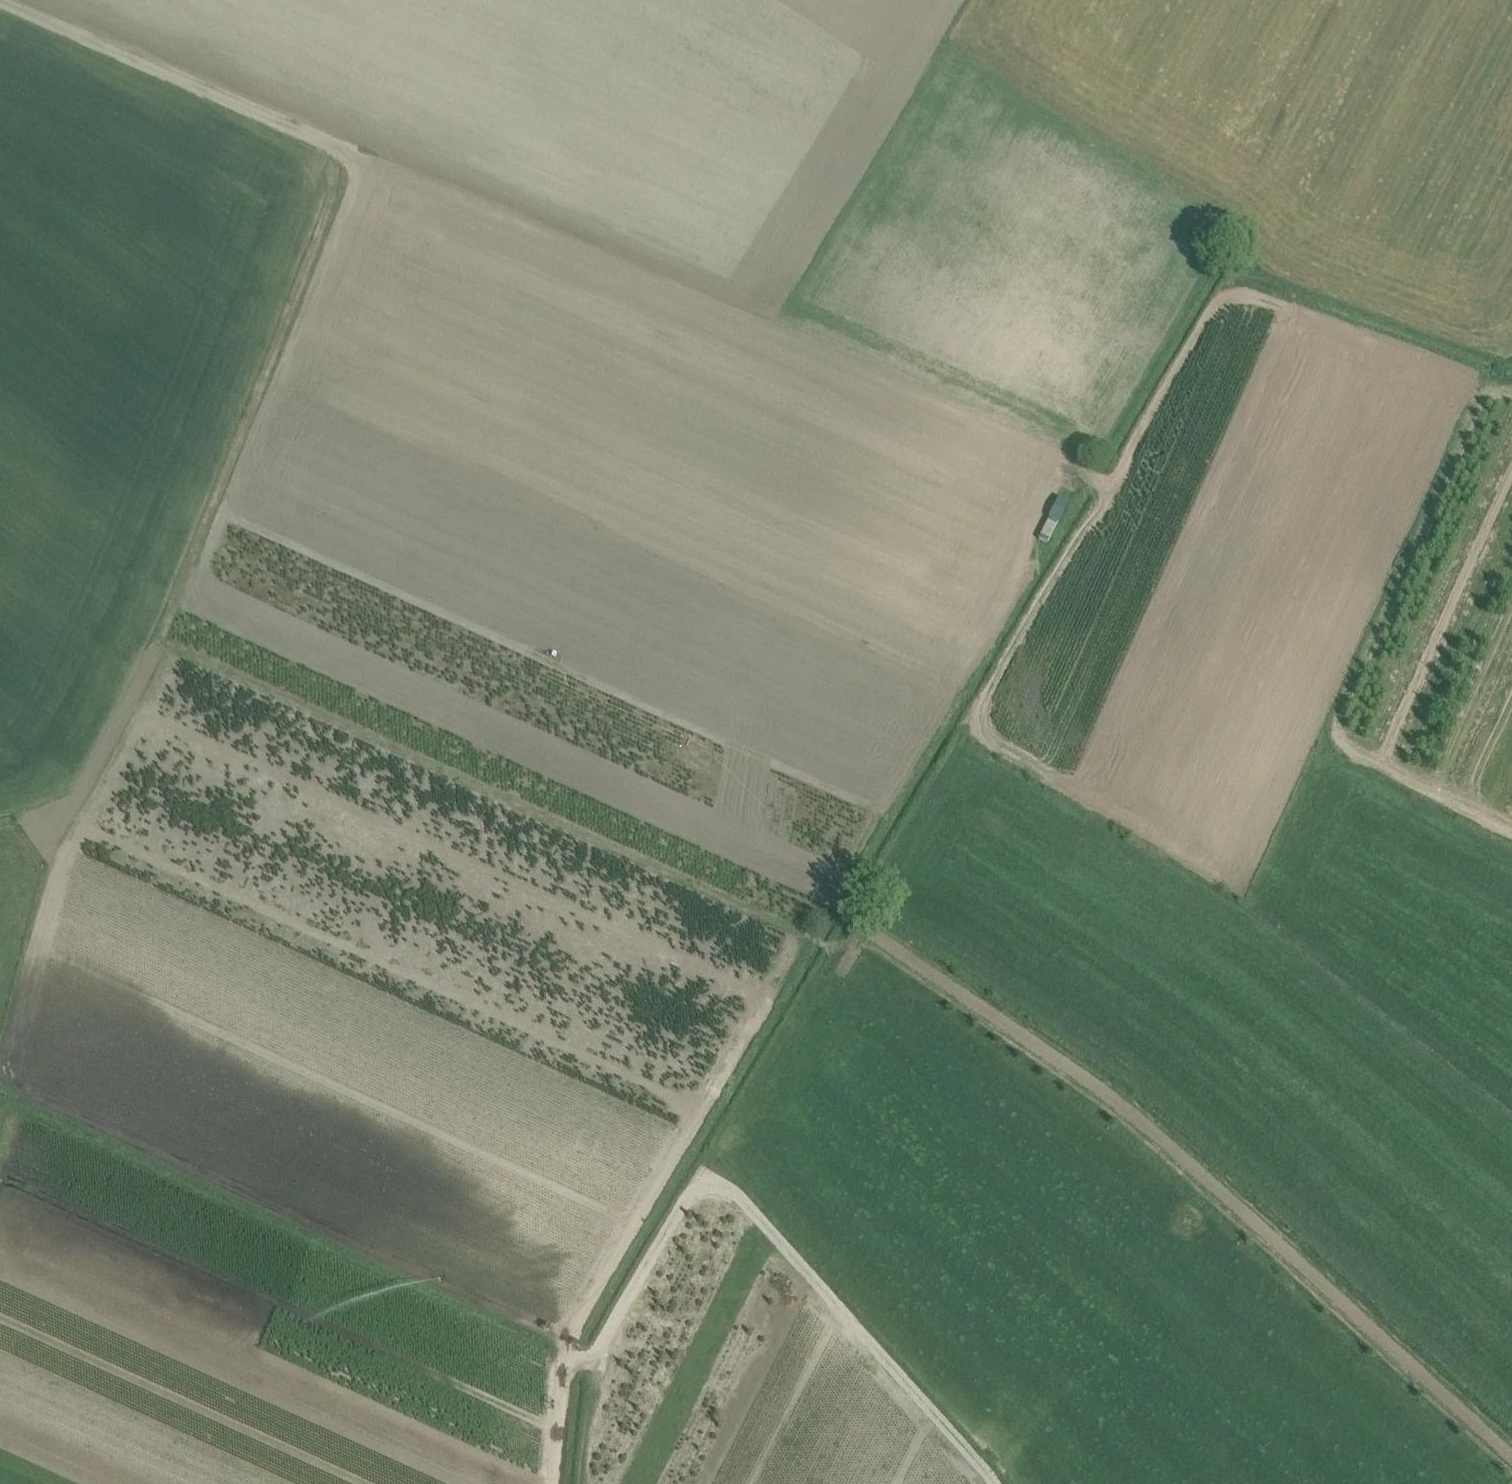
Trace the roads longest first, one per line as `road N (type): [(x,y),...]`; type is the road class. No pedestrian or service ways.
road 1 (track): [(209,554),(363,179),(361,163),(3,0)]

